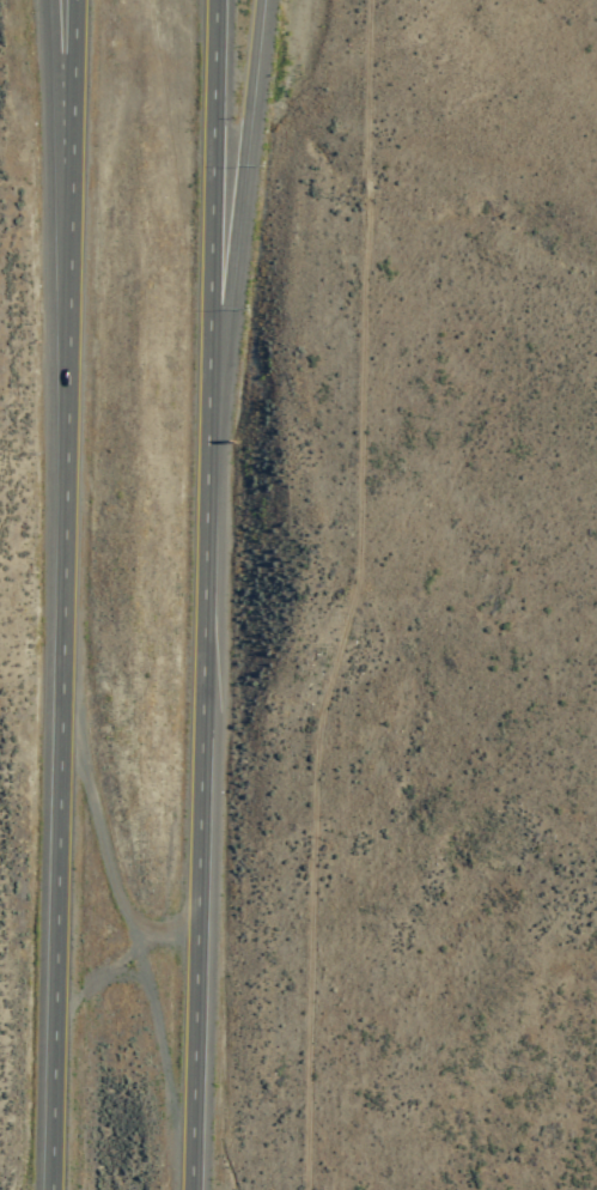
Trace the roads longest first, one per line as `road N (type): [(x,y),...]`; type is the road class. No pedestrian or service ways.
road 1 (track): [(301,1189),(309,742),(357,602),(368,0)]
road 2 (trunk): [(69,178),(56,1189)]
road 3 (trunk): [(193,1189),(208,424)]
road 4 (trunk): [(208,424),(260,0)]
road 5 (trunk): [(208,424),(214,0)]
road 6 (trunk): [(53,0),(69,178)]
road 7 (trunk): [(72,0),(69,178)]

